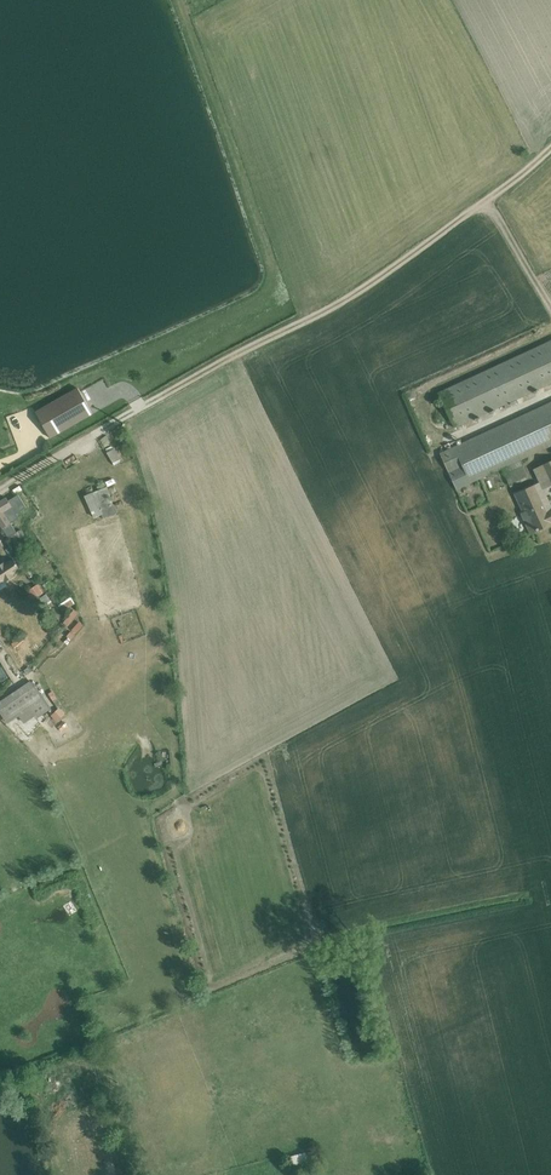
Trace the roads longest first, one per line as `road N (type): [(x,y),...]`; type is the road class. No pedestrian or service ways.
road 1 (track): [(550,148),(349,298),(22,476)]
road 2 (track): [(486,201),(550,305)]

